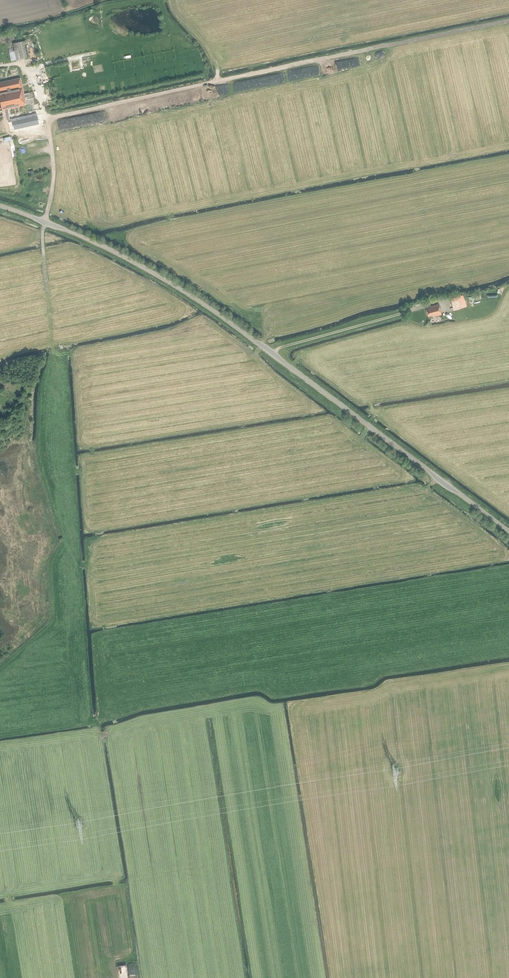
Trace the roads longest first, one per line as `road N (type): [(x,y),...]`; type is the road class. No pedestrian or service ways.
road 1 (tertiary): [(508,531),(195,298),(84,237),(0,206)]

